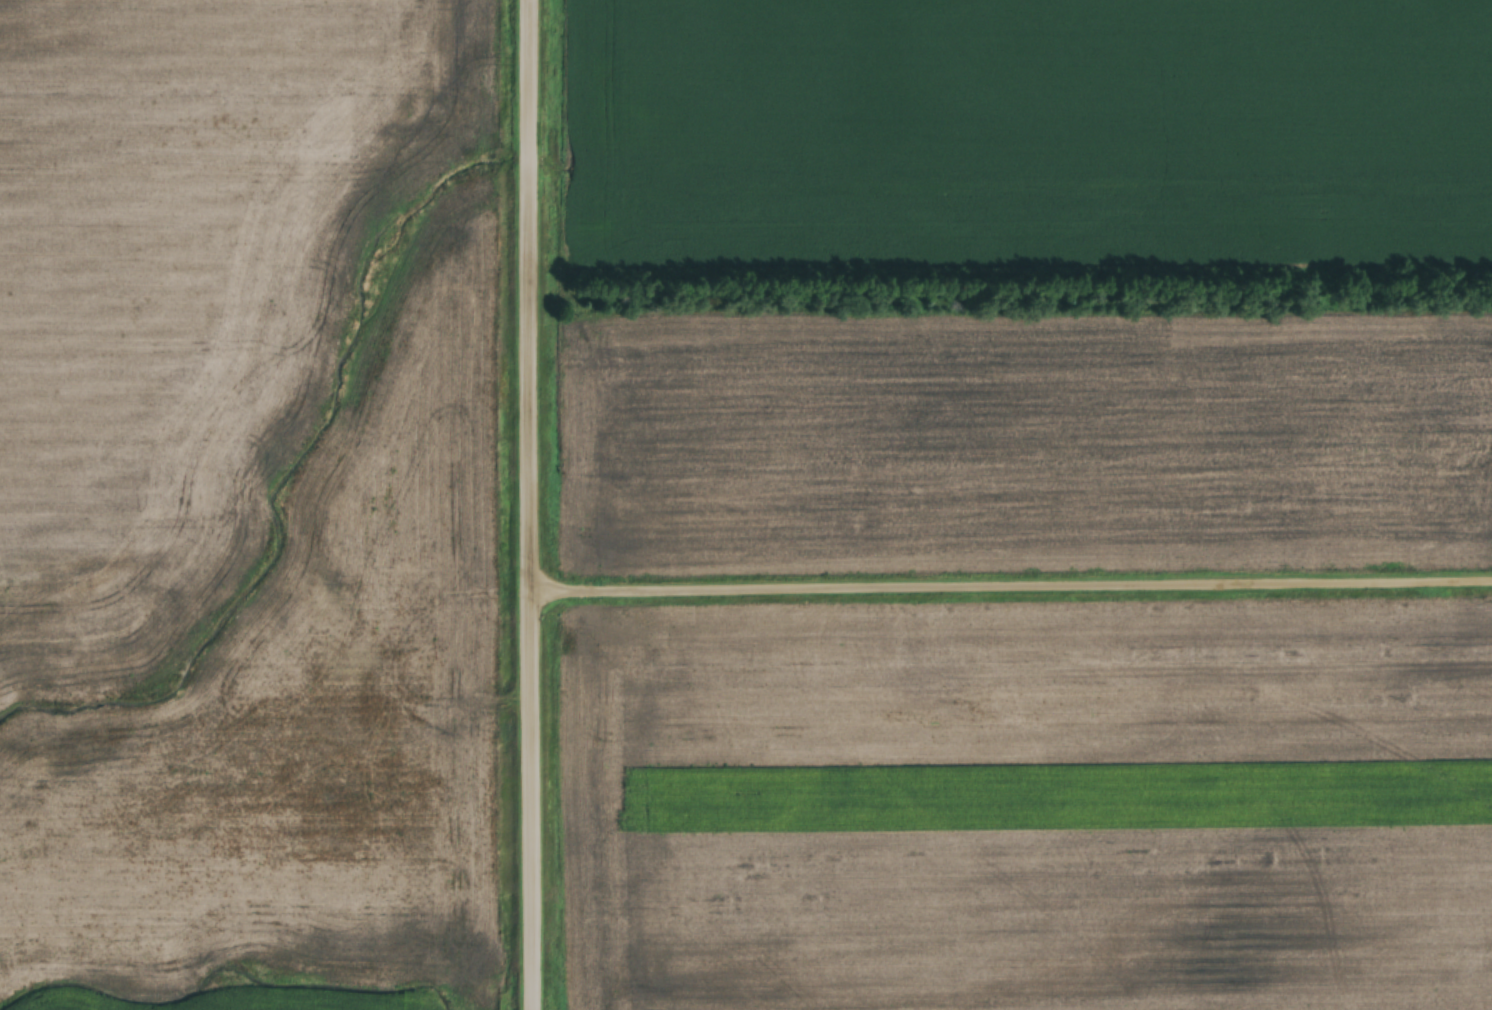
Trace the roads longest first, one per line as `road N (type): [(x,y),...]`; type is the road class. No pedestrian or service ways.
road 1 (residential): [(538,1009),(536,0)]

